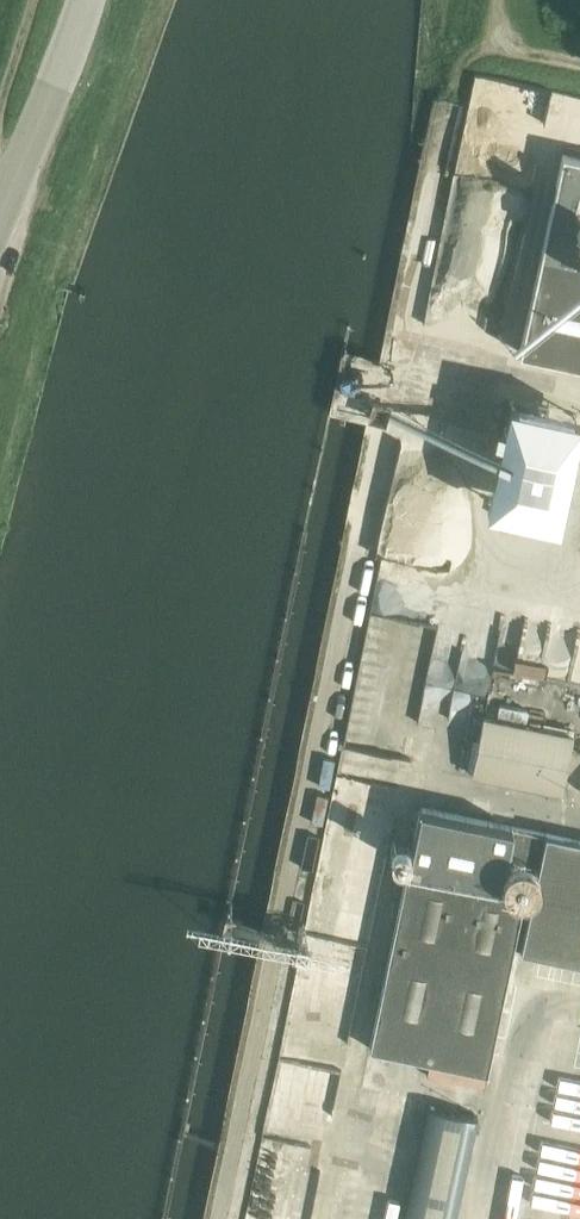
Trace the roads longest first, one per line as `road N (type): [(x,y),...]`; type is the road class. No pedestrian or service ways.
road 1 (unclassified): [(86,0),(0,220)]

